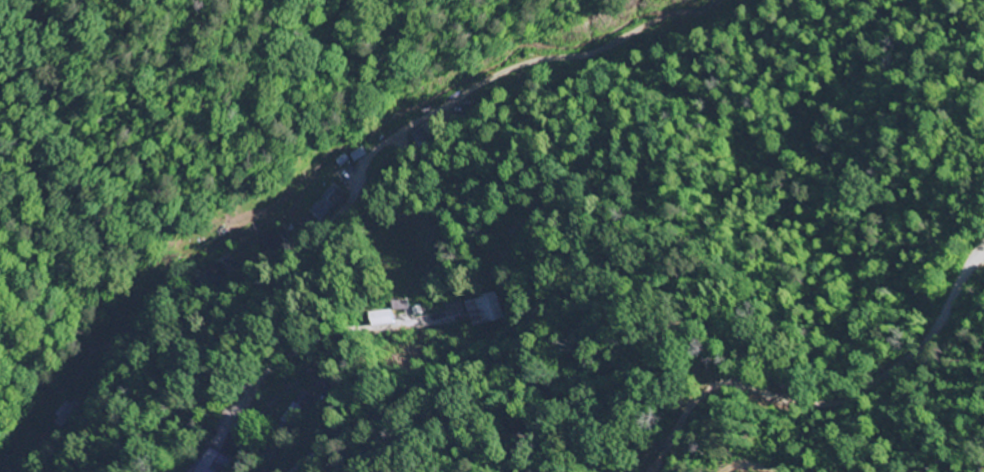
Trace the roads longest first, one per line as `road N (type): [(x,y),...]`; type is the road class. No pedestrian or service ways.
road 1 (residential): [(303,471),(386,408),(435,415),(470,454),(570,435),(618,398),(659,334),(686,327),(782,380),(834,427),(872,434),(899,409),(931,332),(983,260)]
road 2 (residential): [(112,471),(169,375),(342,209),(364,153),(388,130),(509,93),(706,1)]
road 3 (residential): [(116,471),(291,367),(341,344),(378,344),(447,319)]
road 4 (residential): [(801,393),(730,381),(712,386),(631,471)]

